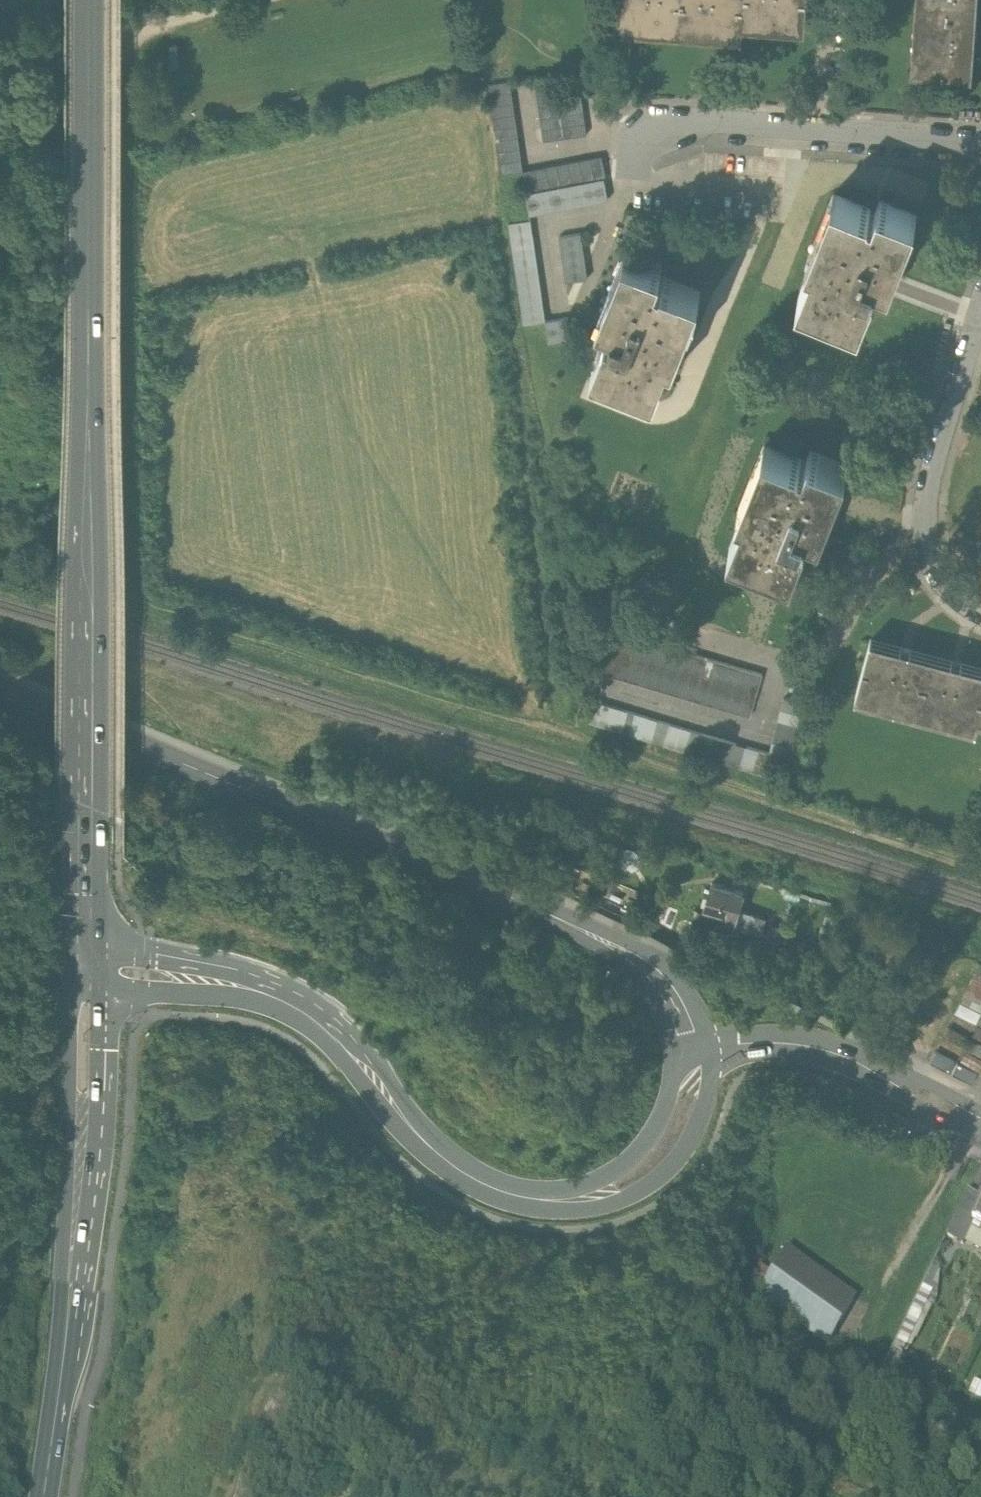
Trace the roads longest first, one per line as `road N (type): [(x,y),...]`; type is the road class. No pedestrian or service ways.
road 1 (primary): [(87,977),(86,0)]
road 2 (secondary): [(0,697),(653,974)]
road 3 (track): [(97,33),(94,561)]
road 4 (track): [(94,561),(110,563),(112,601),(123,608),(563,736)]
road 5 (secondary): [(530,1208),(470,1184),(437,1159),(358,1065),(304,1016),(247,992),(87,977)]
road 6 (primary): [(87,977),(84,1192),(48,1496)]
road 7 (track): [(563,736),(980,865)]
road 8 (residential): [(980,145),(652,125),(635,141),(618,211)]
road 9 (residential): [(980,307),(931,478),(925,529),(944,578),(980,605)]
road 10 (secondary): [(710,1058),(774,1047),(839,1059),(980,1125)]
road 11 (secondary): [(530,1208),(594,1212),(651,1191),(686,1157),(699,1131),(710,1058)]
road 12 (secondary): [(675,1066),(666,1109),(613,1178),(530,1208)]

